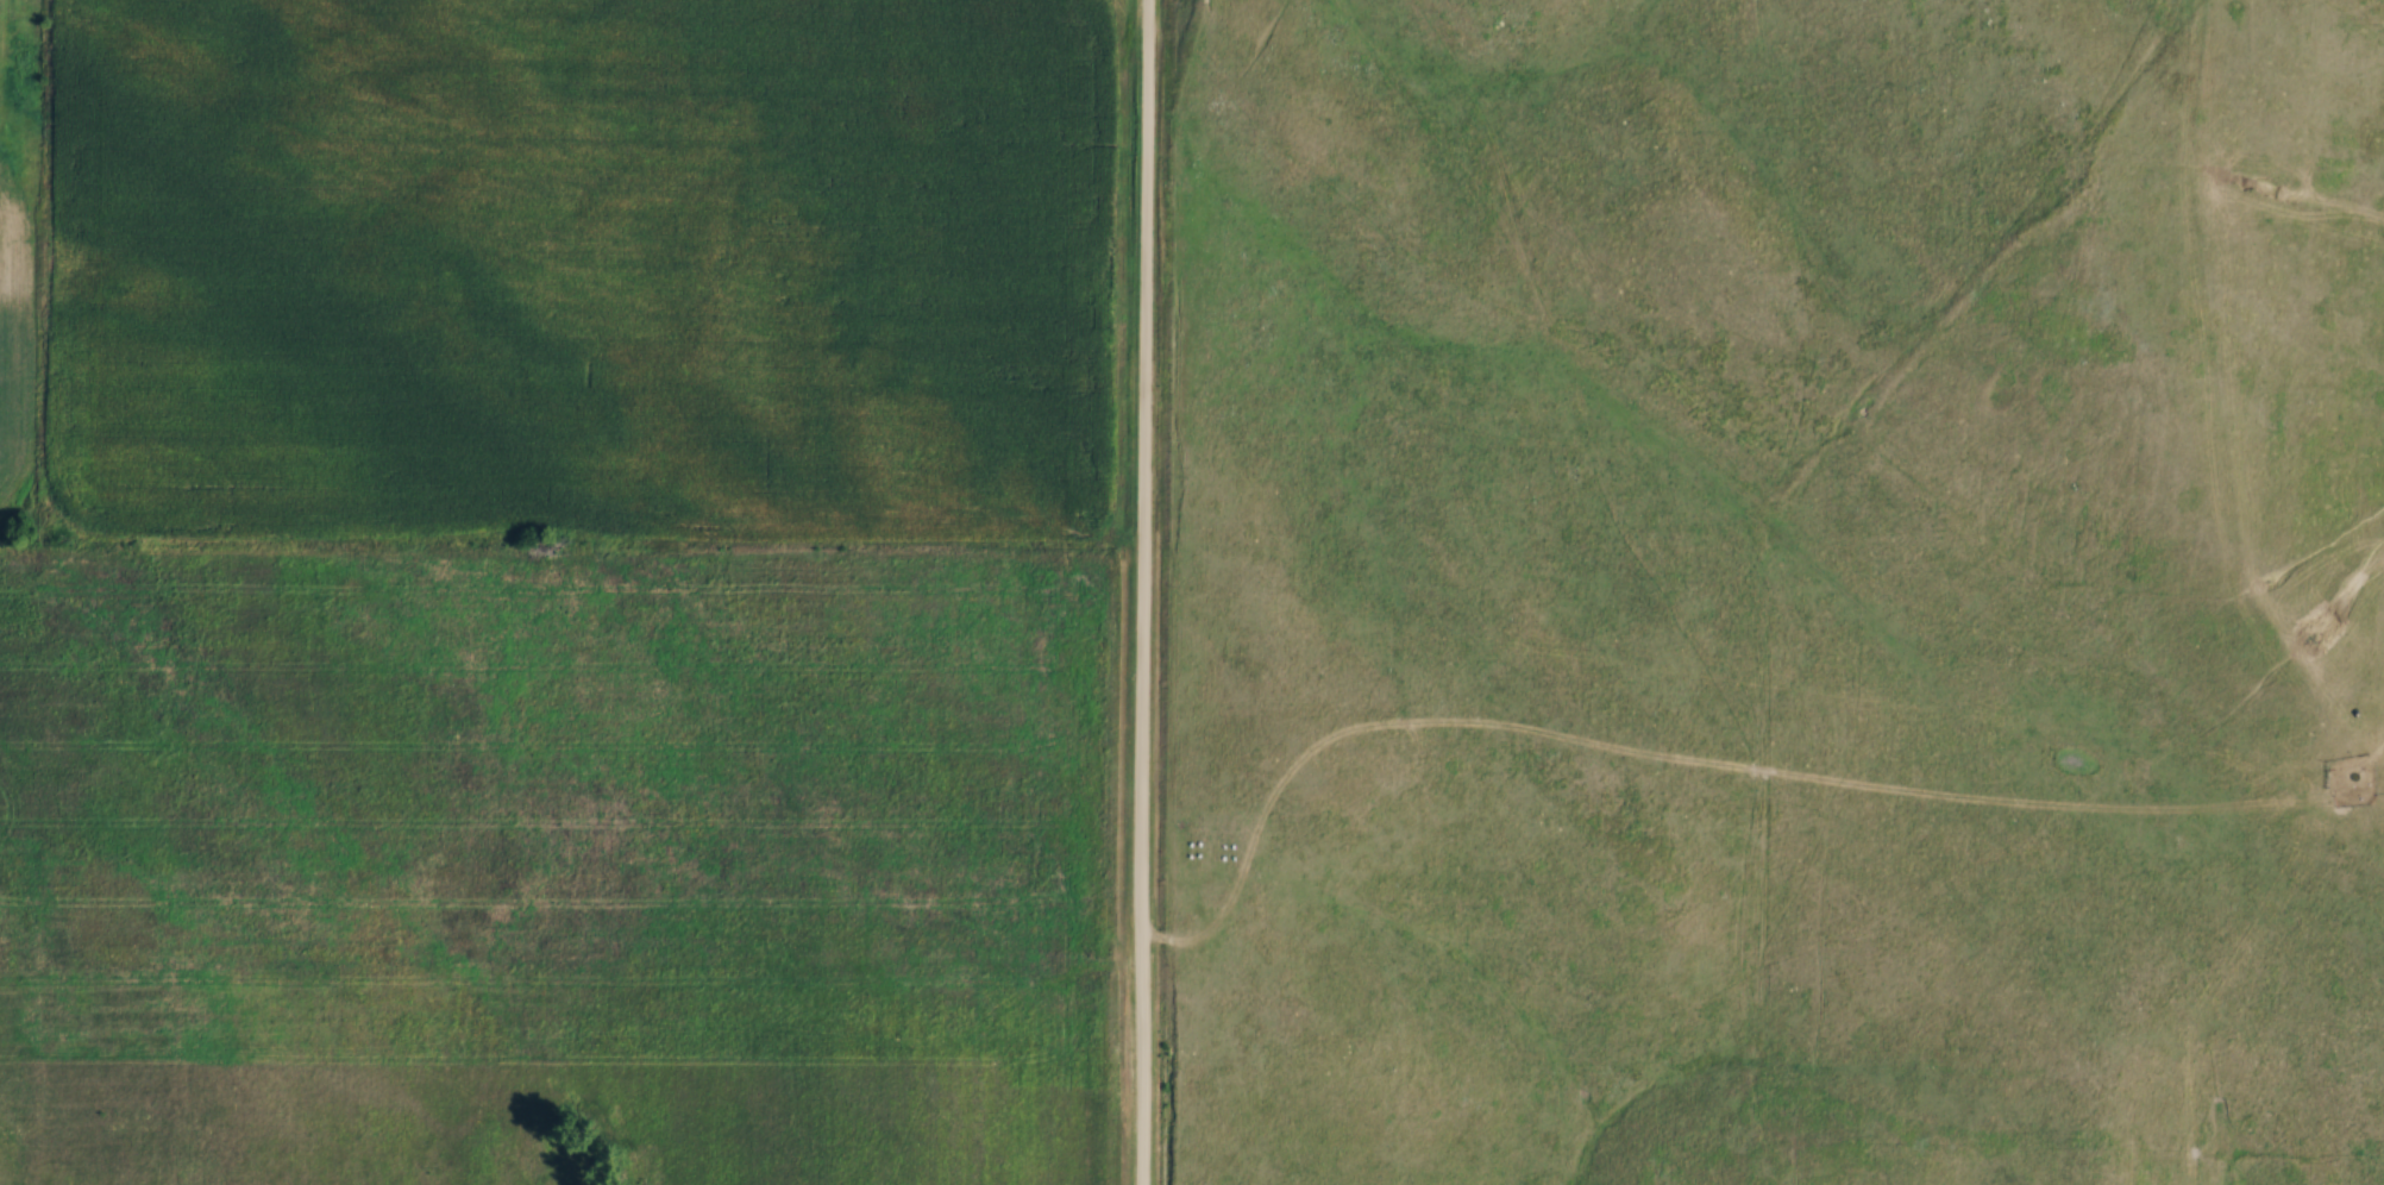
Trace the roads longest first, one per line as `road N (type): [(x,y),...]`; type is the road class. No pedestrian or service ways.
road 1 (residential): [(1140,1184),(1148,0)]

